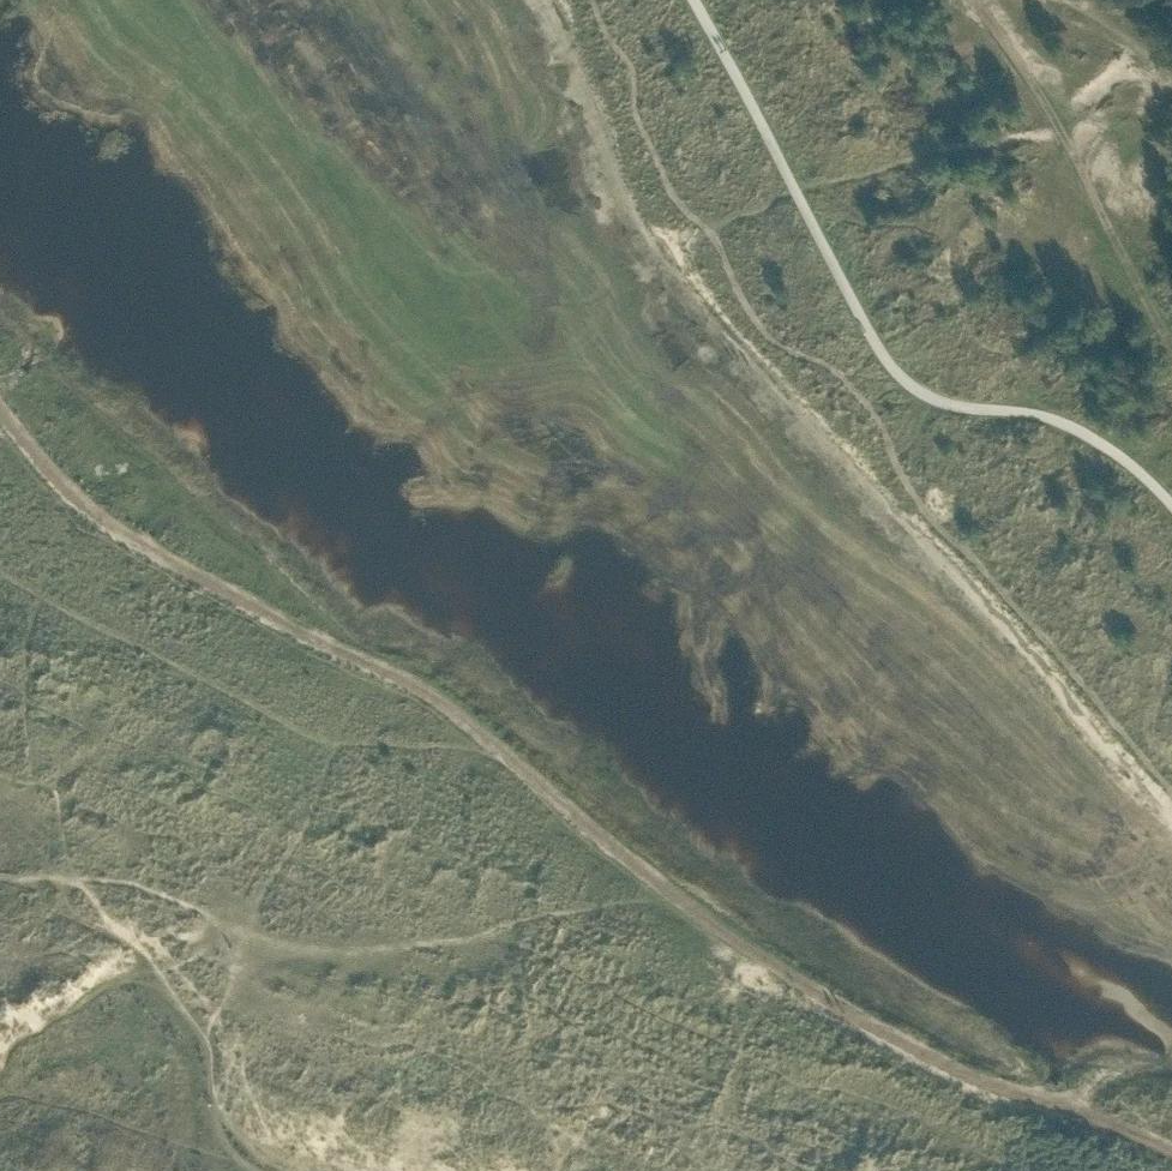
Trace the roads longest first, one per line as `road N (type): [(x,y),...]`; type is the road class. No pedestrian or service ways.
road 1 (track): [(1171,1154),(1063,1111),(998,1100),(905,1050),(701,914),(423,686),(213,589),(72,493),(0,409)]

